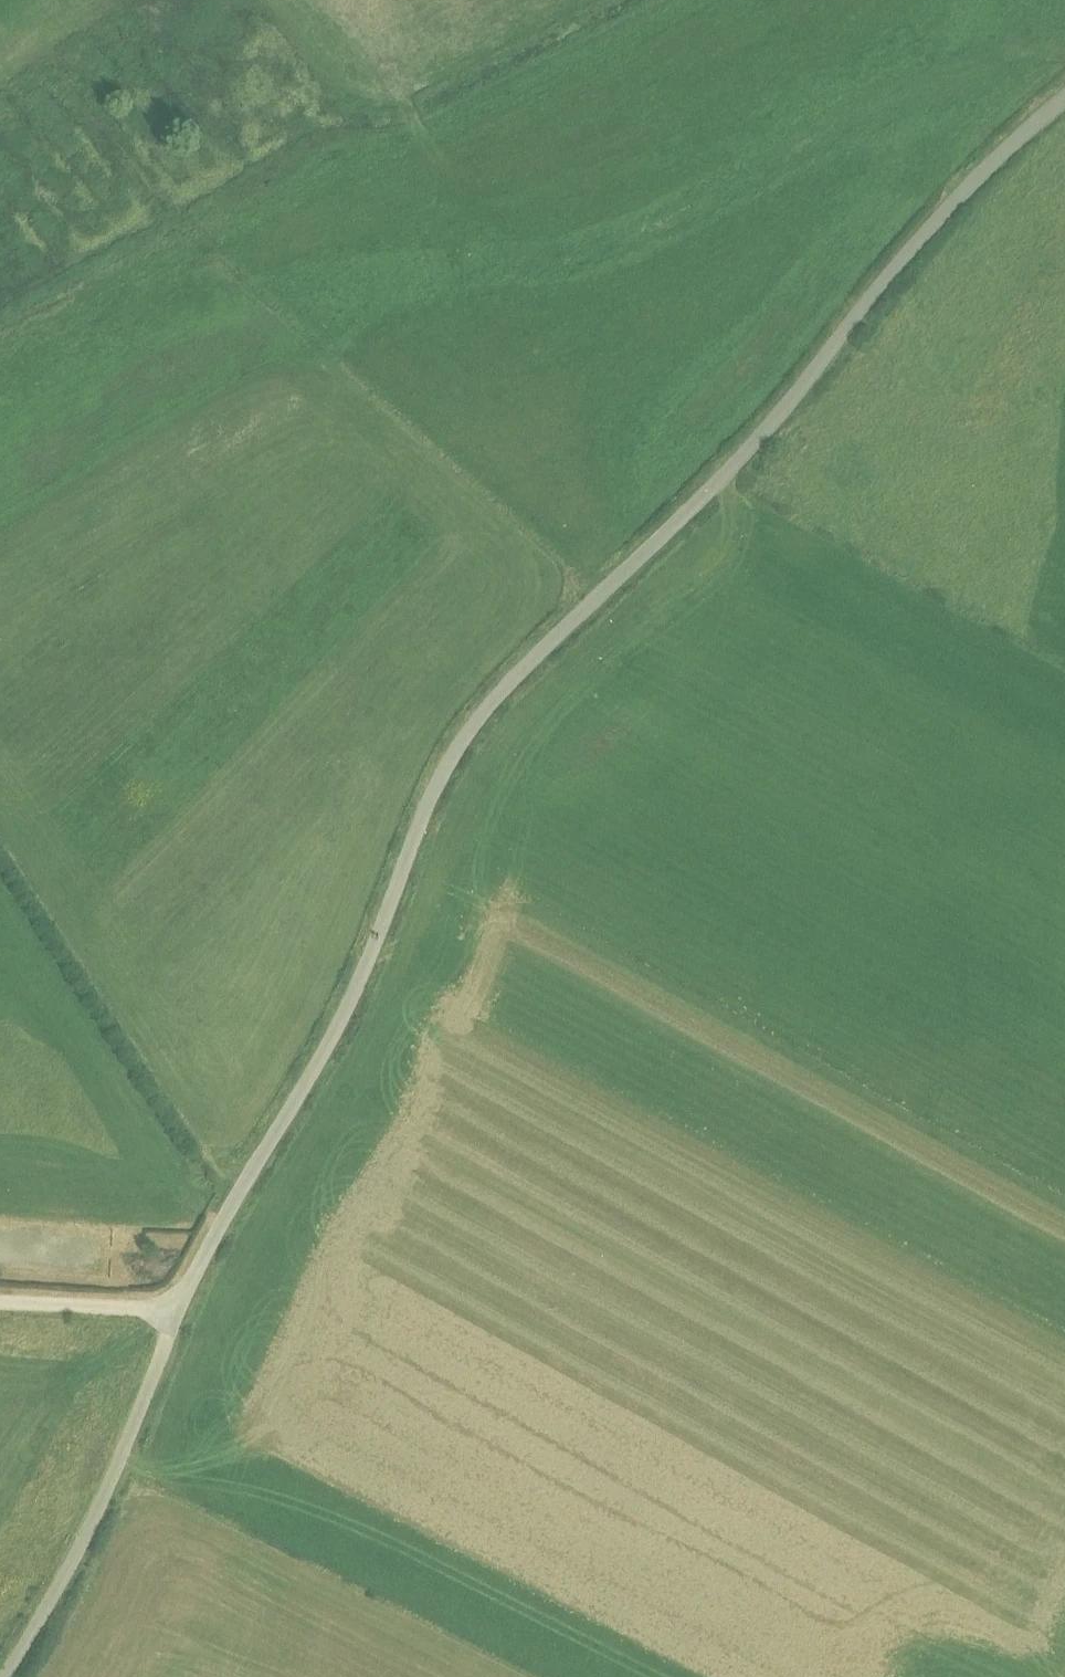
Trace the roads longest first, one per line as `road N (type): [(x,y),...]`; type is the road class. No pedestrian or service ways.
road 1 (unclassified): [(5,1676),(98,1512),(177,1313),(363,980),(440,783),(496,702),(759,439),(979,180),(1064,101)]
road 2 (track): [(177,1313),(0,1302)]

